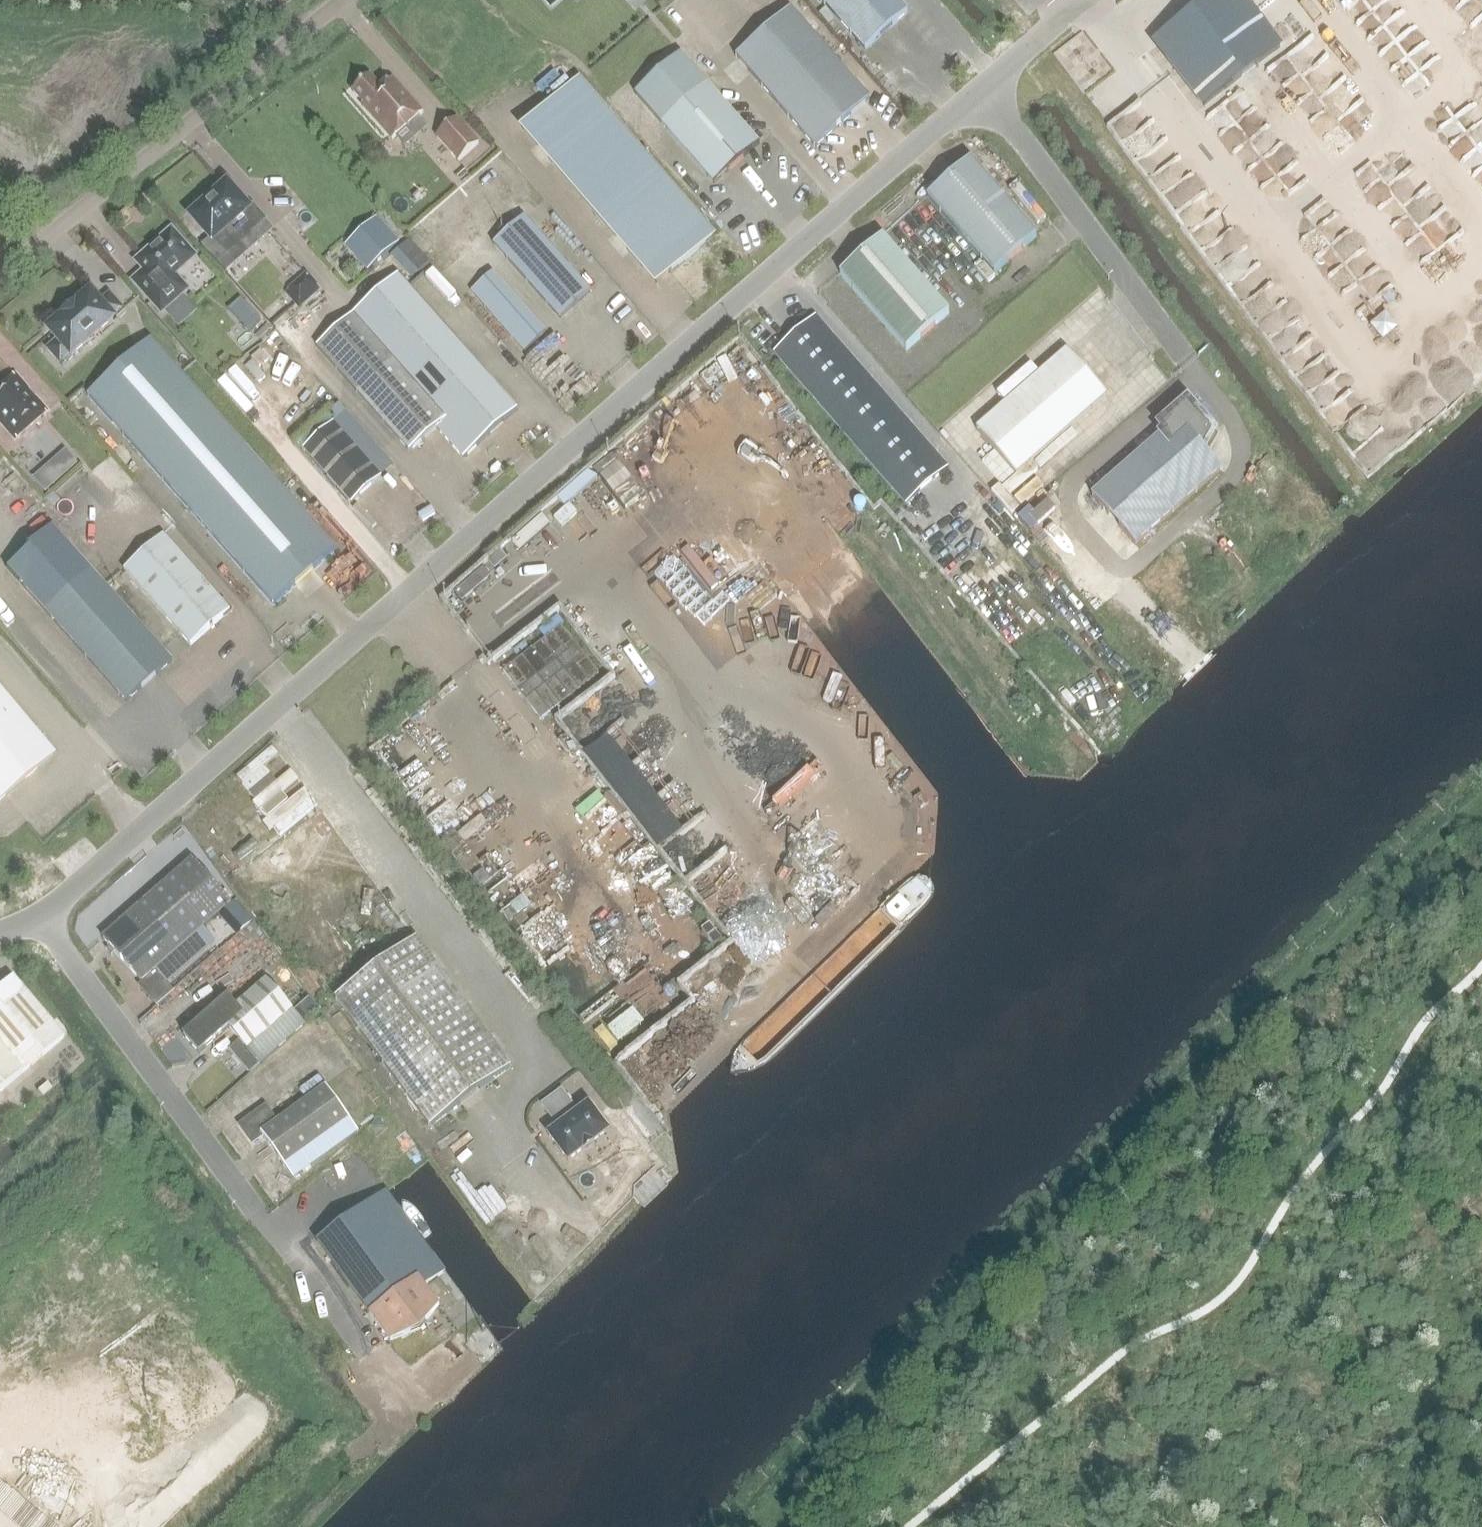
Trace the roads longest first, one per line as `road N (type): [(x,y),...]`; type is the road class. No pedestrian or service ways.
road 1 (unclassified): [(0,931),(71,893),(1086,0)]
road 2 (tertiary): [(0,273),(342,0)]

